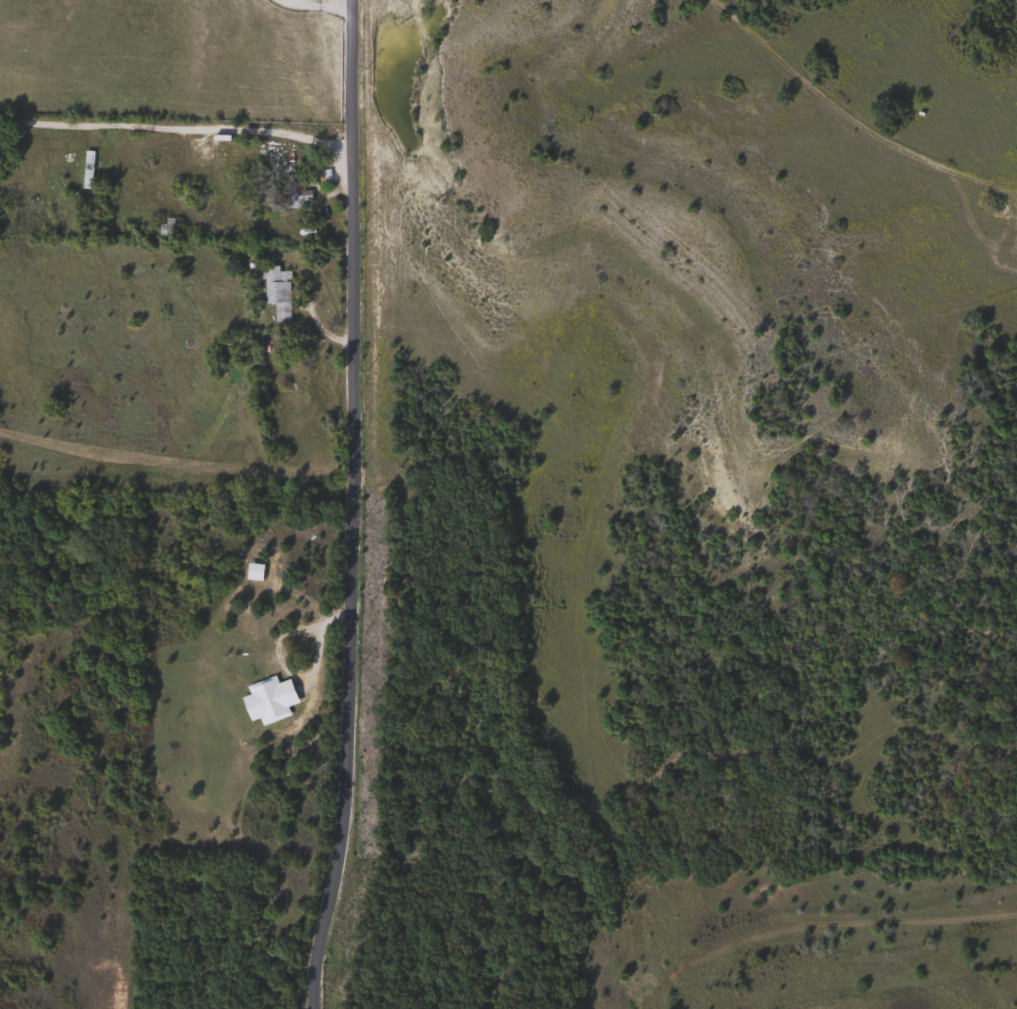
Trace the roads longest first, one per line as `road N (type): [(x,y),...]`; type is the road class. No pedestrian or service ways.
road 1 (residential): [(307,1008),(343,783),(348,0)]

